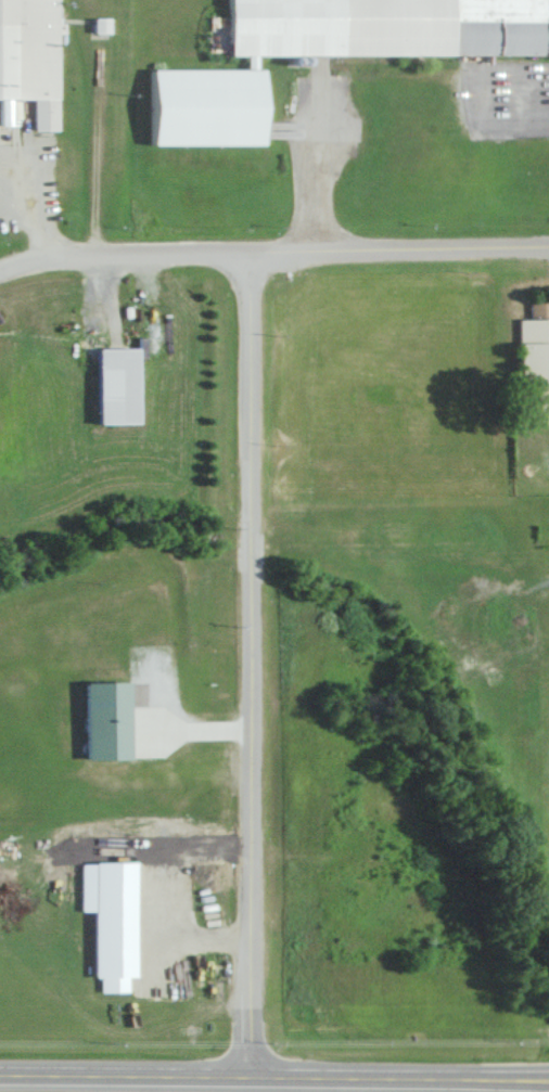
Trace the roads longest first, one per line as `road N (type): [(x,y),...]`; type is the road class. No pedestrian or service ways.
road 1 (residential): [(248,250),(248,1076)]
road 2 (residential): [(548,245),(99,253),(0,267)]
road 3 (primary): [(0,1073),(548,1079)]

